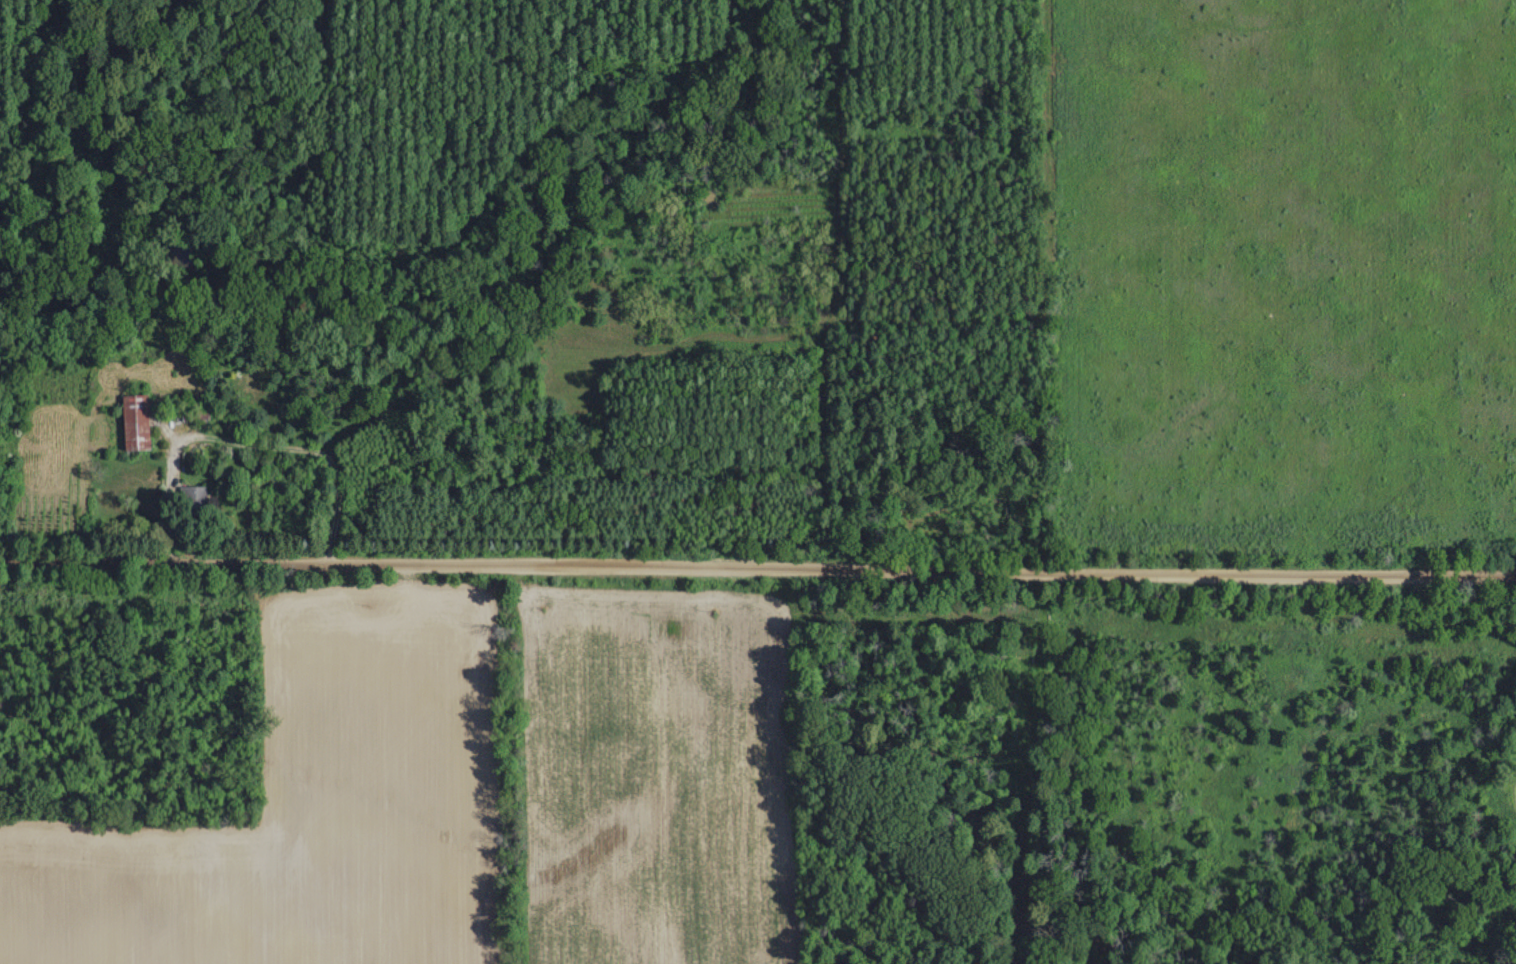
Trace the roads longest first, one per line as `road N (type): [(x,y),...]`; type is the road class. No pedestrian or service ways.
road 1 (residential): [(1515,574),(0,561)]

